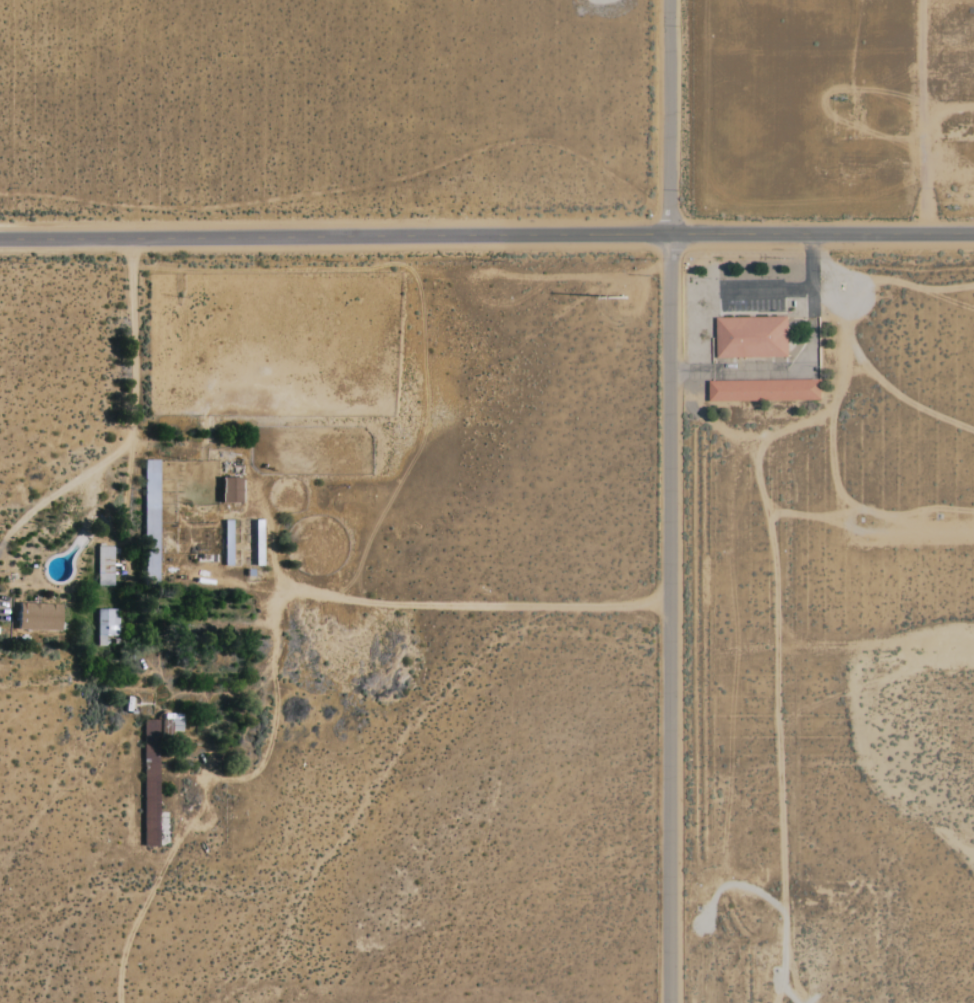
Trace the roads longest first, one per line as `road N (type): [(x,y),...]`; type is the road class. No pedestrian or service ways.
road 1 (tertiary): [(0,238),(973,231)]
road 2 (residential): [(666,1002),(669,233)]
road 3 (residential): [(669,233),(669,0)]

